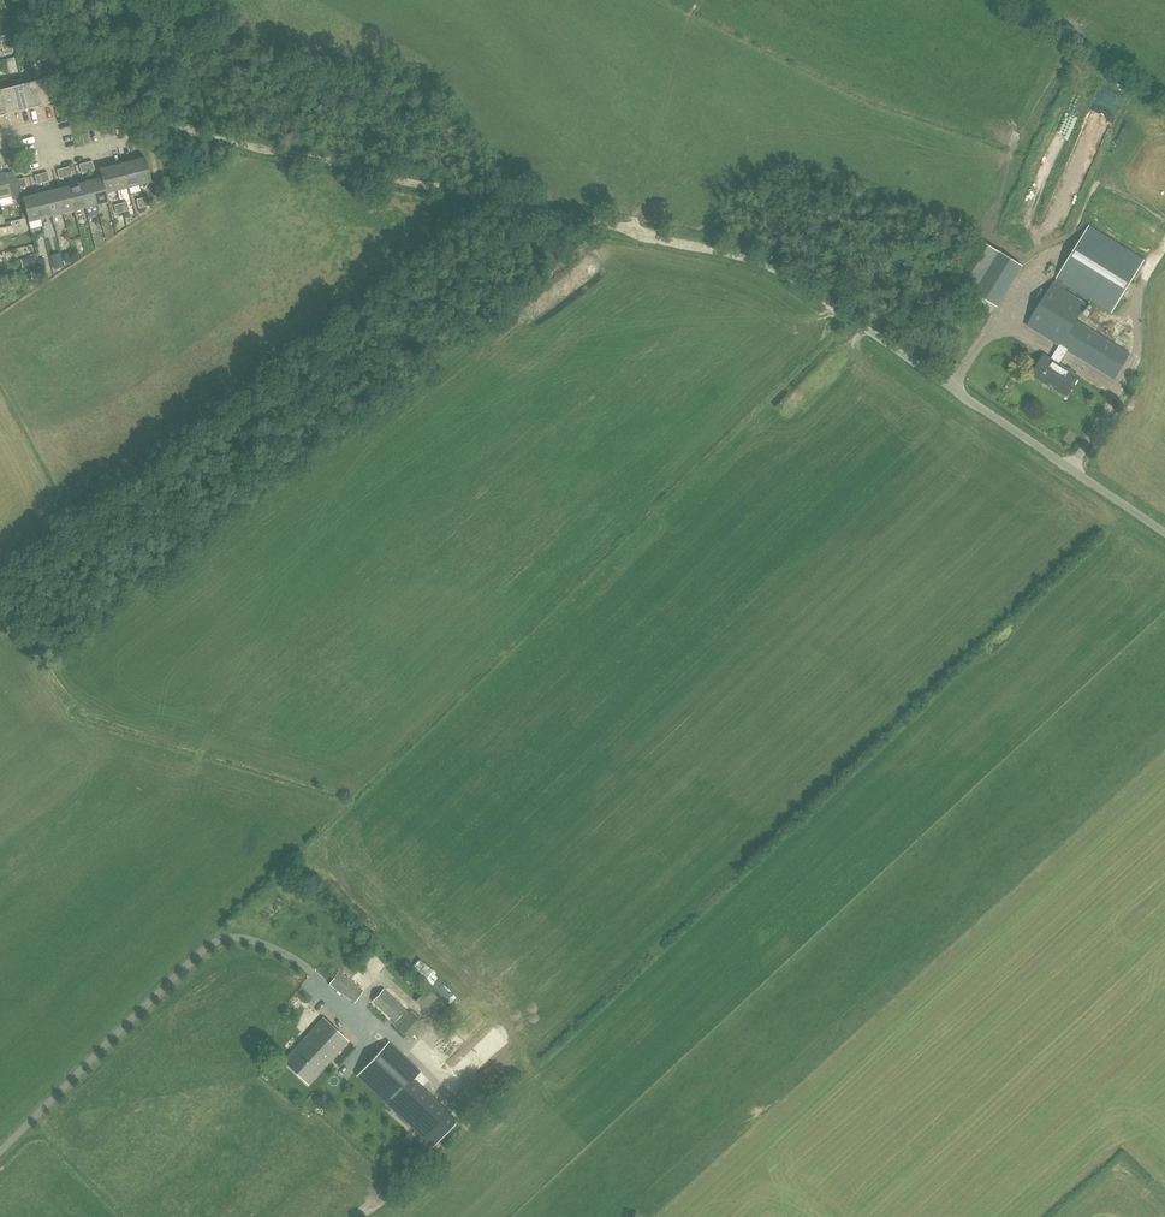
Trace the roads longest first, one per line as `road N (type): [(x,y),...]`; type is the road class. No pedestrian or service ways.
road 1 (unclassified): [(1164,533),(758,261),(174,131)]
road 2 (residential): [(0,137),(42,129),(60,157),(174,131)]

